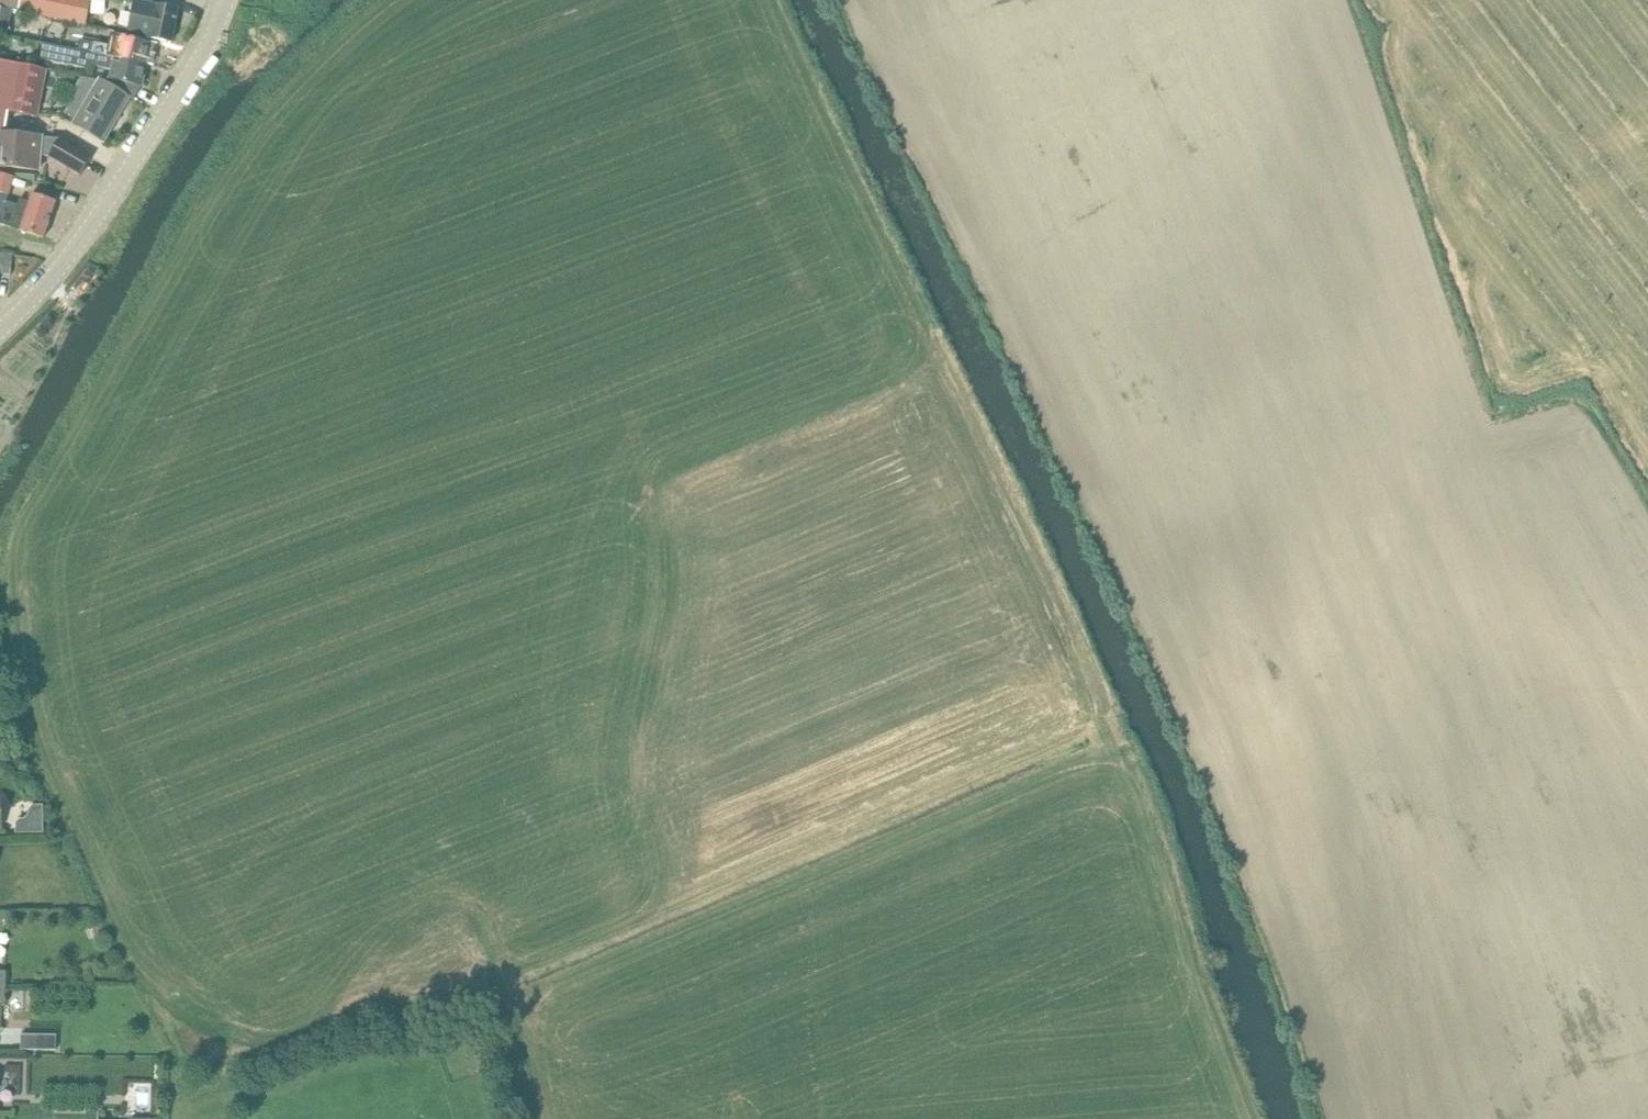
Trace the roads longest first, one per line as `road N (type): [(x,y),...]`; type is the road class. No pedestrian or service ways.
road 1 (tertiary): [(0,336),(66,271),(214,47),(228,0)]

